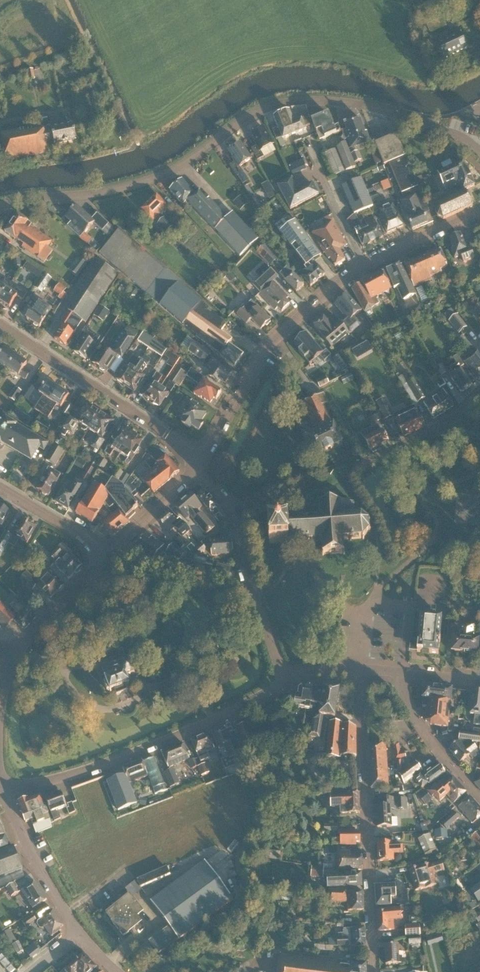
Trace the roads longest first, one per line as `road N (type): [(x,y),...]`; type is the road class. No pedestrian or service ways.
road 1 (residential): [(0,206),(147,181),(256,113),(292,102),(371,108),(455,134),(479,151)]
road 2 (residential): [(195,467),(286,328),(371,261),(479,211)]
road 3 (unclassified): [(2,784),(31,785),(112,762),(286,683)]
road 4 (residential): [(374,971),(357,669)]
road 5 (residential): [(195,467),(168,436),(0,324)]
road 6 (residential): [(286,683),(234,515),(195,467)]
road 7 (residential): [(79,933),(2,784)]
road 8 (residential): [(479,798),(414,717),(402,672)]
road 9 (residential): [(364,461),(449,418),(479,388)]
road 10 (residential): [(104,560),(195,467)]
road 11 (residential): [(104,560),(73,531),(0,488)]
road 12 (residential): [(18,652),(104,560)]

